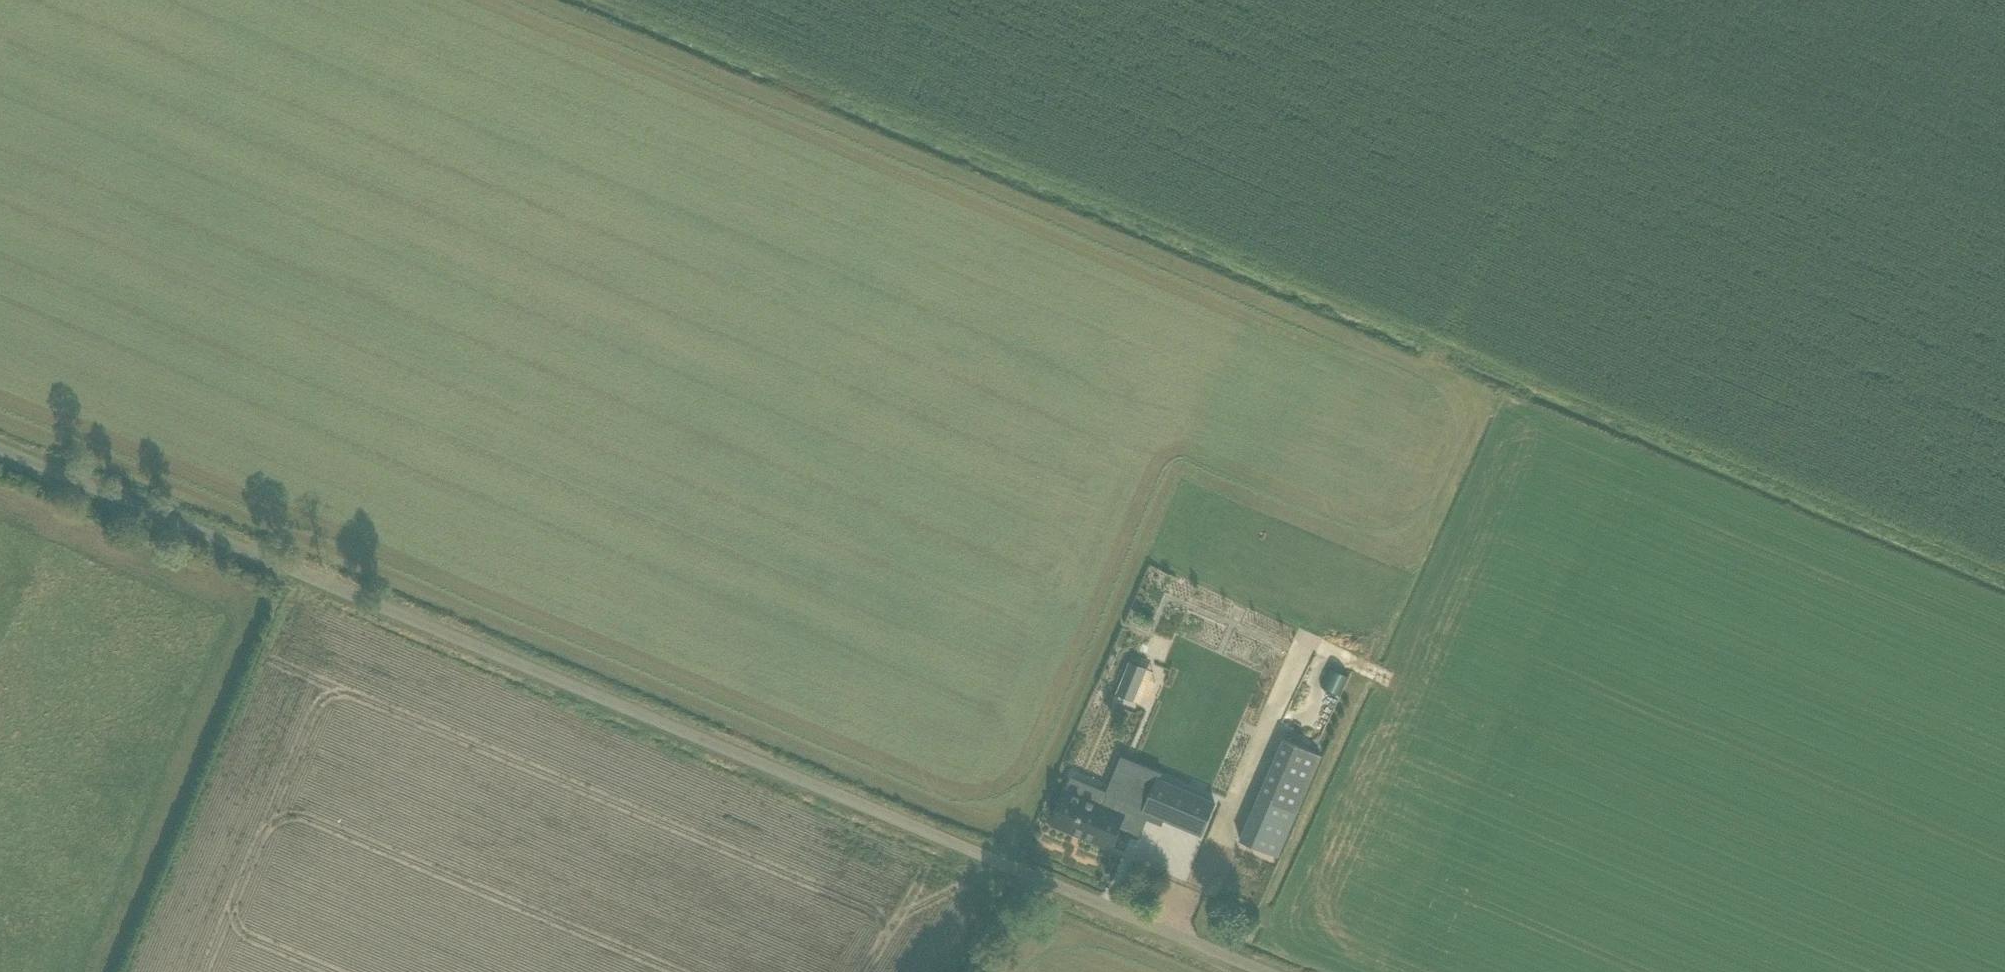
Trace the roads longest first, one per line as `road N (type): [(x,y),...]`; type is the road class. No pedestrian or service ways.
road 1 (unclassified): [(1259,971),(0,450)]

